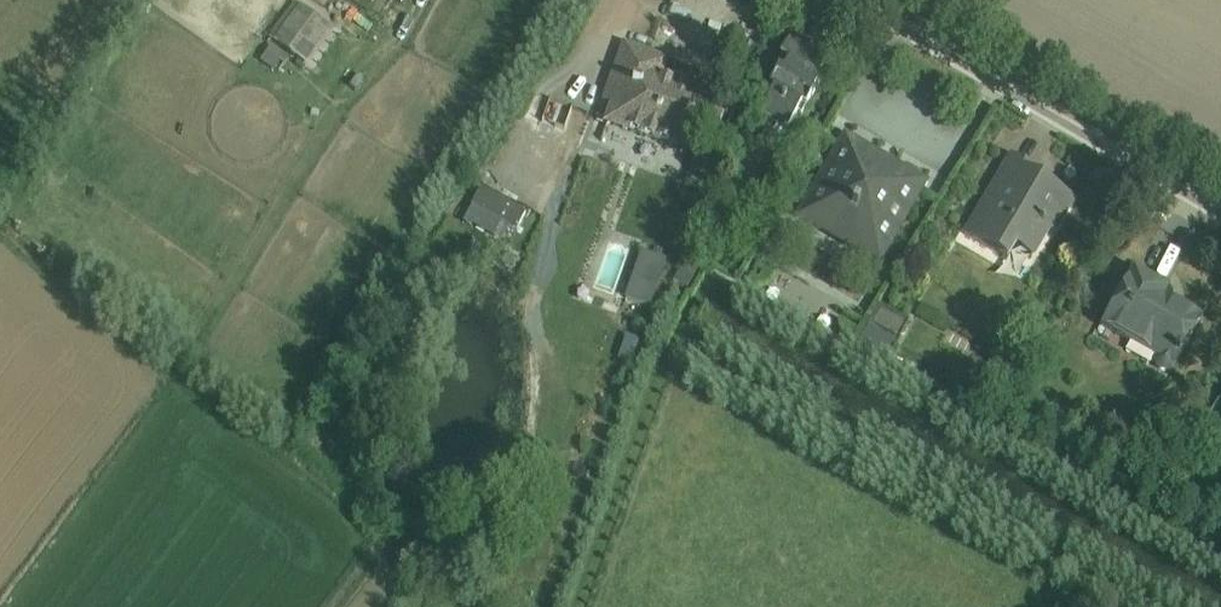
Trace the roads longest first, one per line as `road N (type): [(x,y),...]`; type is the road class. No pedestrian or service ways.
road 1 (unclassified): [(1220,215),(861,0)]

